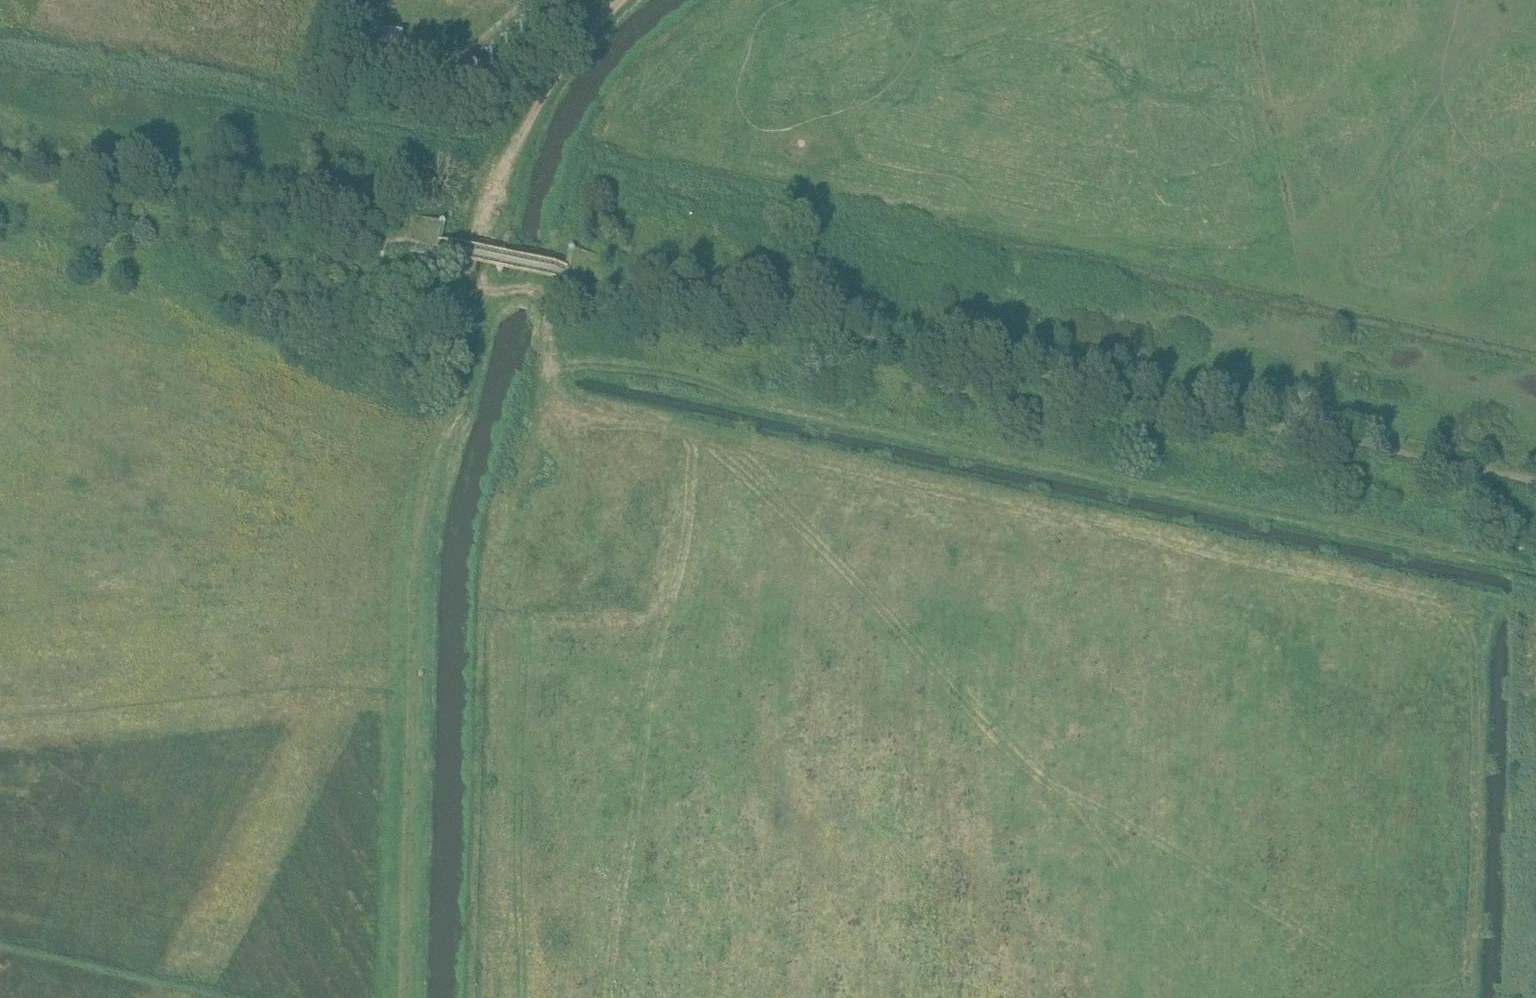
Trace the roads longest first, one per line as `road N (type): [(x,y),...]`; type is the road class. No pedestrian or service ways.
road 1 (track): [(620,0),(547,96),(497,192),(476,268),(482,295)]

